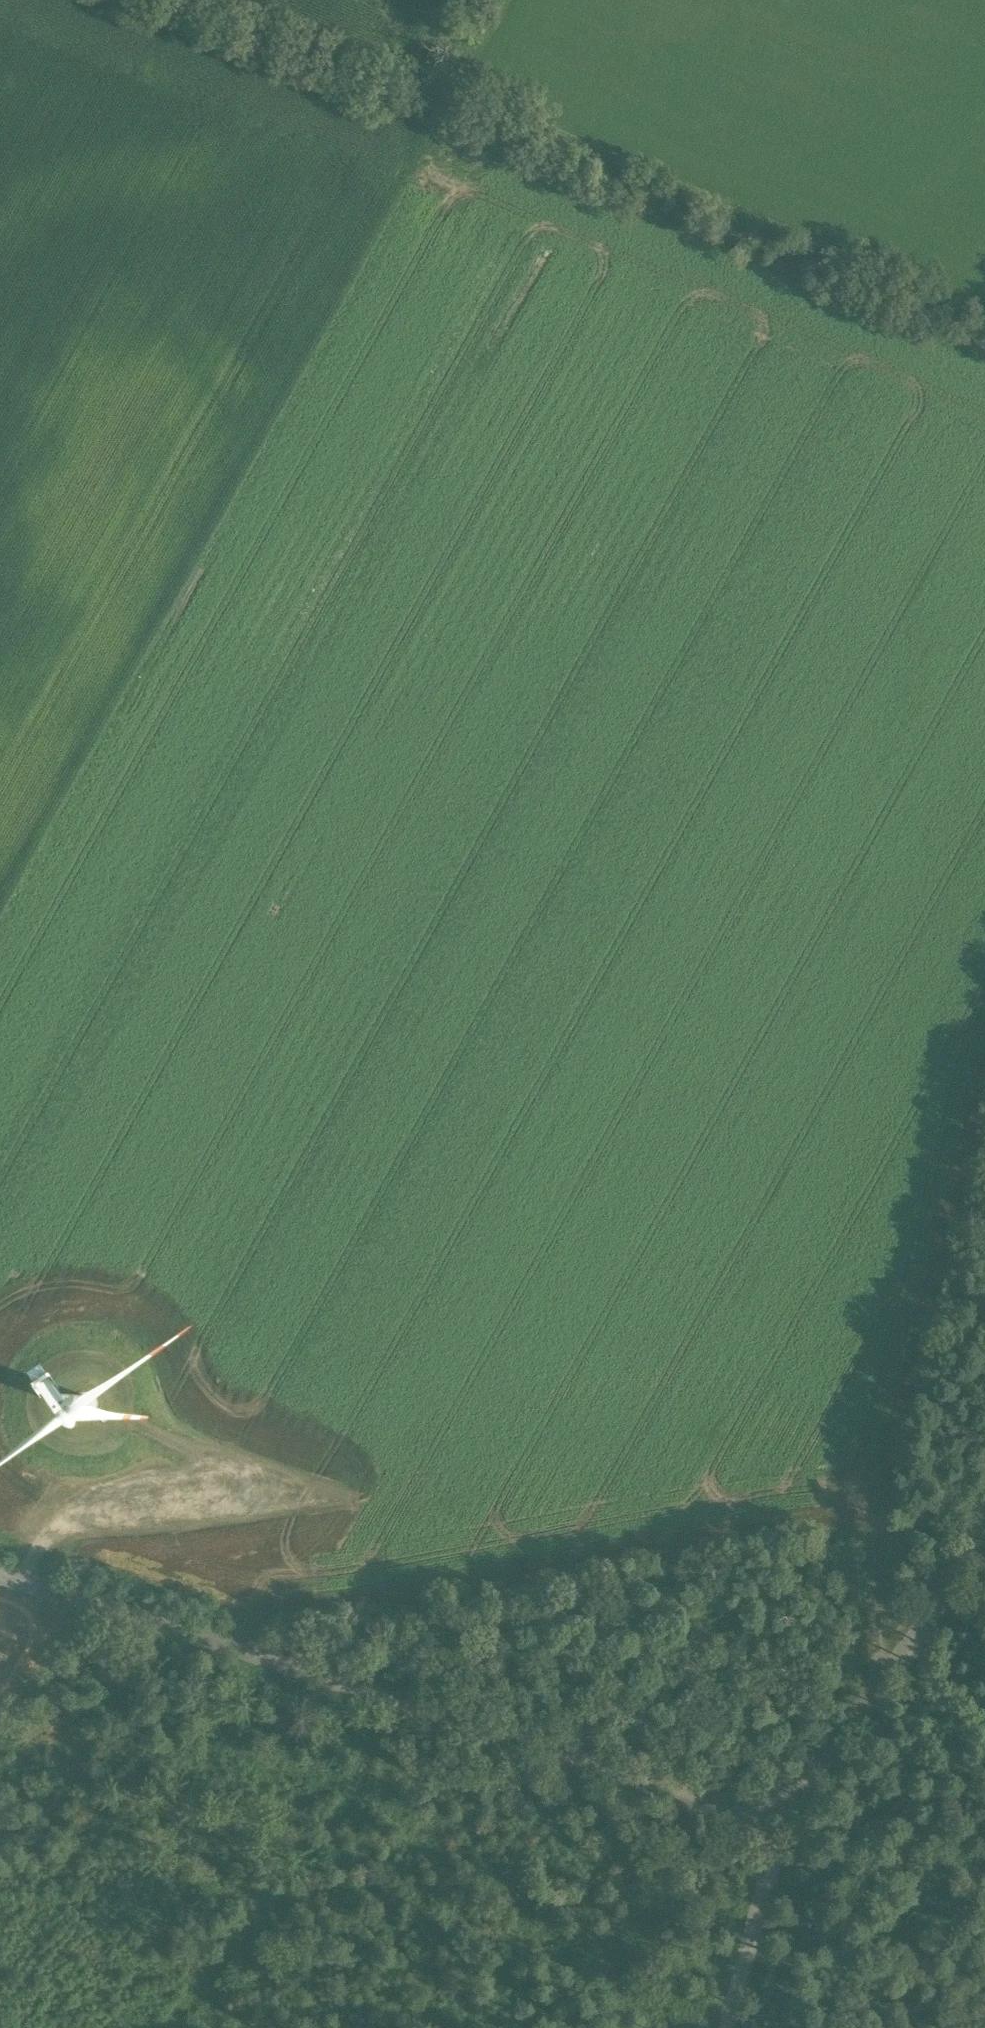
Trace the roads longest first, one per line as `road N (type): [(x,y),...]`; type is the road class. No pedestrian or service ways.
road 1 (track): [(8,1573),(157,1505),(391,1468),(423,1425),(619,1381),(710,1379),(782,1424),(878,1546),(887,1672)]
road 2 (track): [(780,1822),(0,1571)]
road 3 (track): [(780,1822),(984,1540)]
road 4 (track): [(780,1822),(720,2027)]

